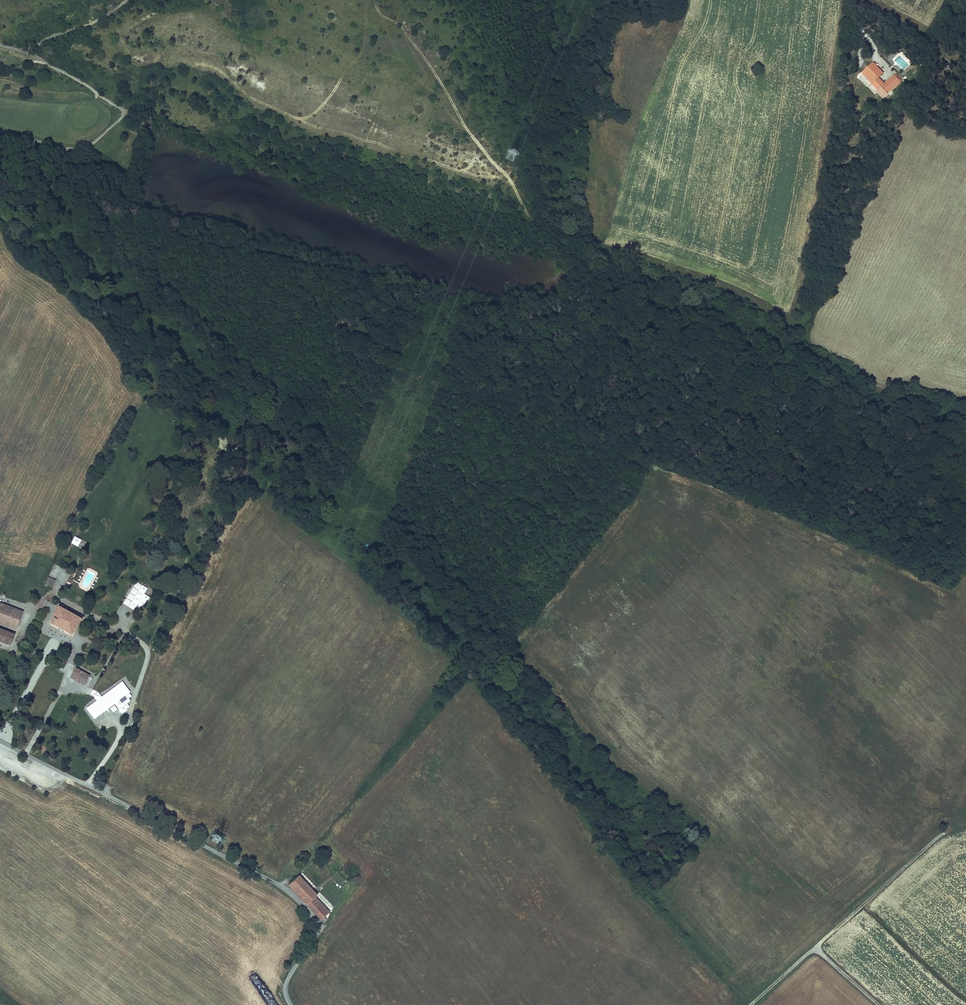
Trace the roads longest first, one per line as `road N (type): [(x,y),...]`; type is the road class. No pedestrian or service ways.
road 1 (track): [(814,948),(944,832)]

